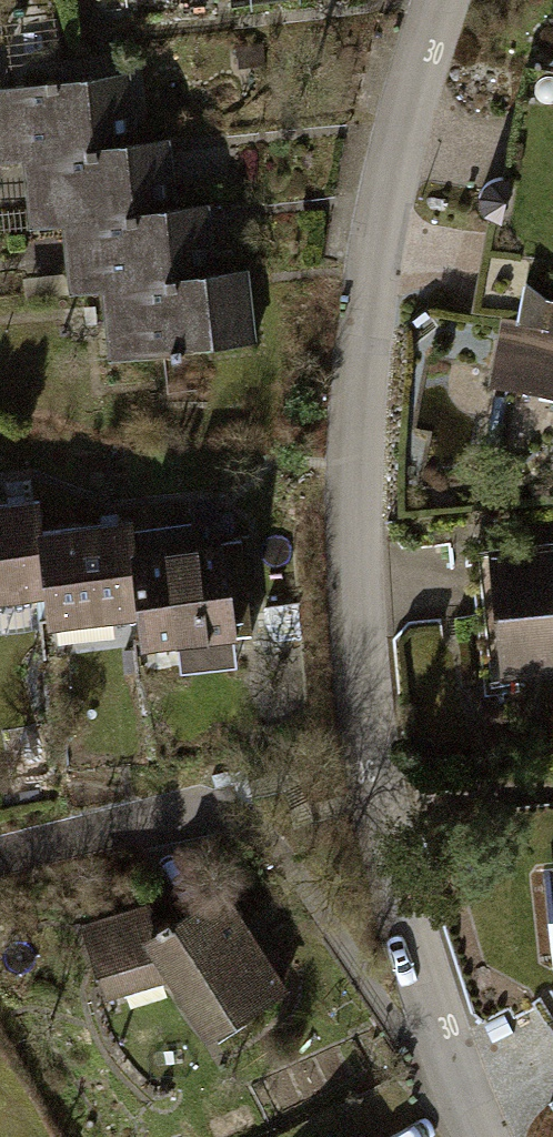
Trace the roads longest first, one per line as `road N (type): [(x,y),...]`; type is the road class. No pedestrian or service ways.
road 1 (residential): [(436,0),(377,249),(362,486),(381,802),(480,1136)]
road 2 (residential): [(0,854),(238,792)]

